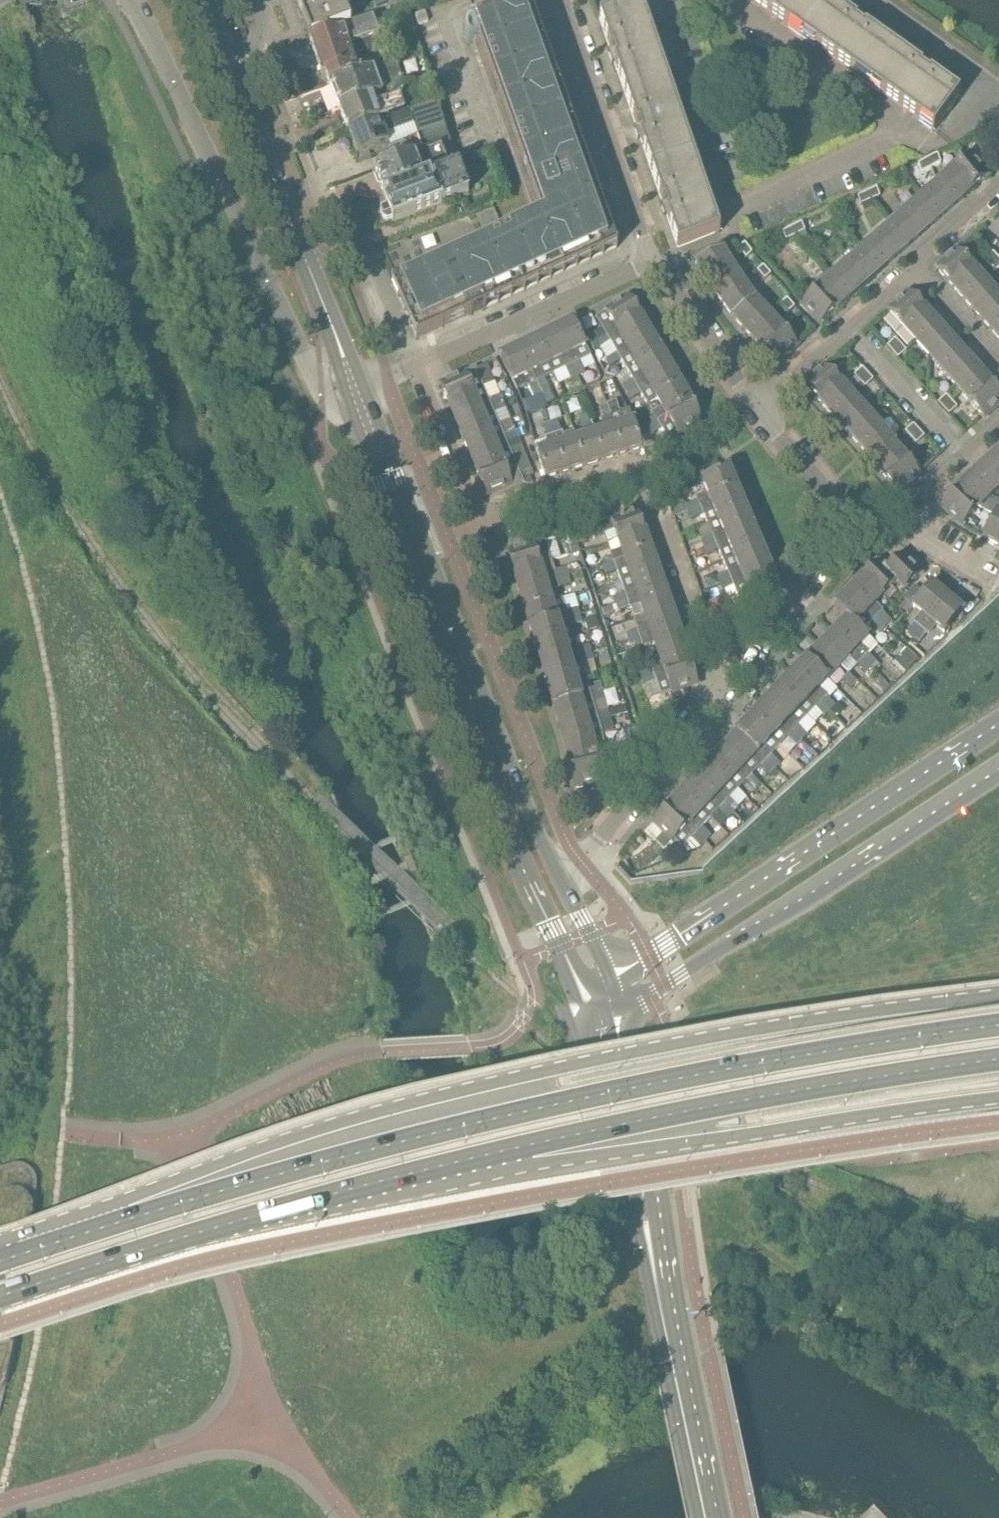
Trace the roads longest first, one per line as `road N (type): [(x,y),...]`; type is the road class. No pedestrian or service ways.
road 1 (primary): [(998,995),(758,1031),(476,1089),(206,1171),(85,1231)]
road 2 (primary): [(998,1029),(515,1116),(85,1231)]
road 3 (tertiary): [(357,394),(367,456),(422,595),(426,642),(525,888),(554,948),(596,985)]
road 4 (tertiary): [(560,877),(389,448),(357,394)]
road 5 (primary): [(0,1298),(494,1155)]
road 6 (primary): [(494,1155),(650,1120),(998,1063)]
road 7 (secondary): [(713,1517),(607,1018)]
road 8 (primary): [(494,1155),(617,1155),(998,1097)]
road 9 (secondary): [(998,724),(596,985)]
road 10 (residential): [(357,394),(334,398),(315,376),(134,0)]
road 11 (secondary): [(607,1018),(998,769)]
road 12 (tertiary): [(357,394),(231,66)]
road 13 (residential): [(654,258),(563,0)]
road 14 (residential): [(418,366),(654,258)]
road 15 (residential): [(560,877),(717,695)]
road 16 (residential): [(717,695),(654,486)]
road 17 (residential): [(960,134),(998,89),(877,0)]
road 18 (residential): [(757,407),(910,265)]
road 19 (residential): [(717,695),(805,584),(827,531)]
road 20 (residential): [(481,524),(636,475),(654,486)]
road 21 (residential): [(757,407),(654,258)]
road 22 (residential): [(481,524),(418,366)]
road 23 (residential): [(827,531),(819,482),(757,407)]
road 24 (residential): [(892,518),(998,424)]
road 25 (residential): [(998,365),(910,265)]
road 26 (residential): [(910,265),(998,182)]

